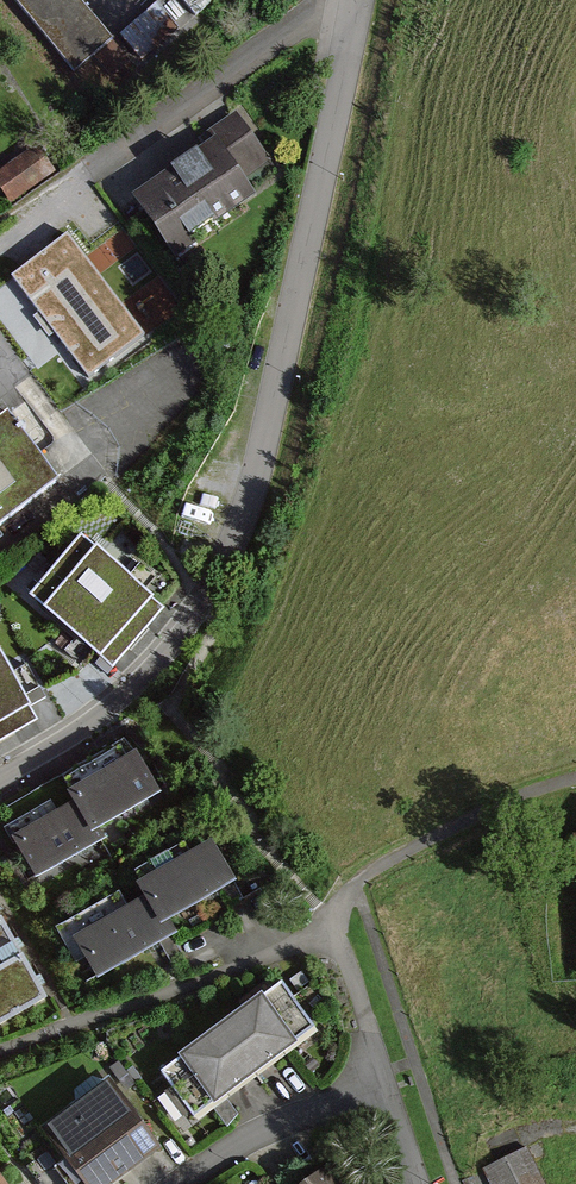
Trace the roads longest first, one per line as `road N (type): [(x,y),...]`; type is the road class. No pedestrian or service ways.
road 1 (residential): [(354,10),(257,475),(203,607),(123,694),(0,777)]
road 2 (residential): [(0,1048),(303,942),(343,962),(386,1087)]
road 3 (track): [(324,946),(364,873),(575,779)]
road 4 (residential): [(354,10),(314,20),(91,172)]
road 5 (residential): [(386,1087),(299,1115),(175,1183)]

